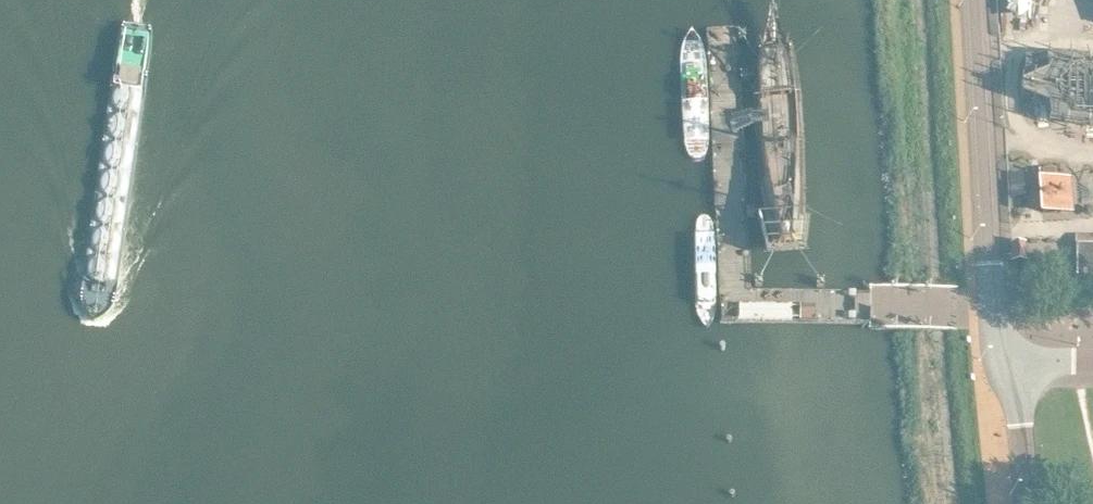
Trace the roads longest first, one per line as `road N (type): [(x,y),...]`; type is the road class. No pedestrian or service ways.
road 1 (unclassified): [(1005,349),(986,0)]
road 2 (unclassified): [(1041,503),(1030,407),(1005,349)]

